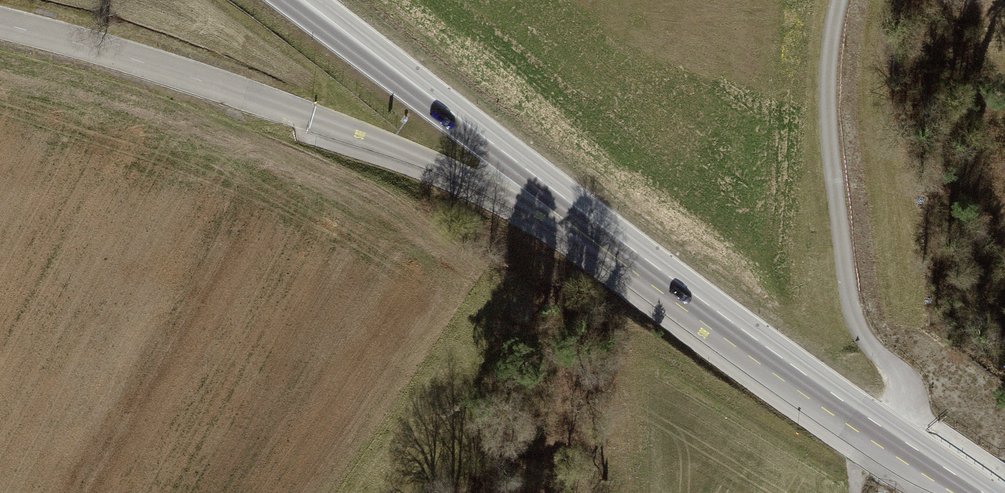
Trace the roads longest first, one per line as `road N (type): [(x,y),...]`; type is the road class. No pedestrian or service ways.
road 1 (primary): [(897,437),(302,0)]
road 2 (unclassified): [(897,437),(911,399),(871,348),(850,302),(828,119),(839,0)]
road 3 (unclassified): [(0,22),(309,116)]

